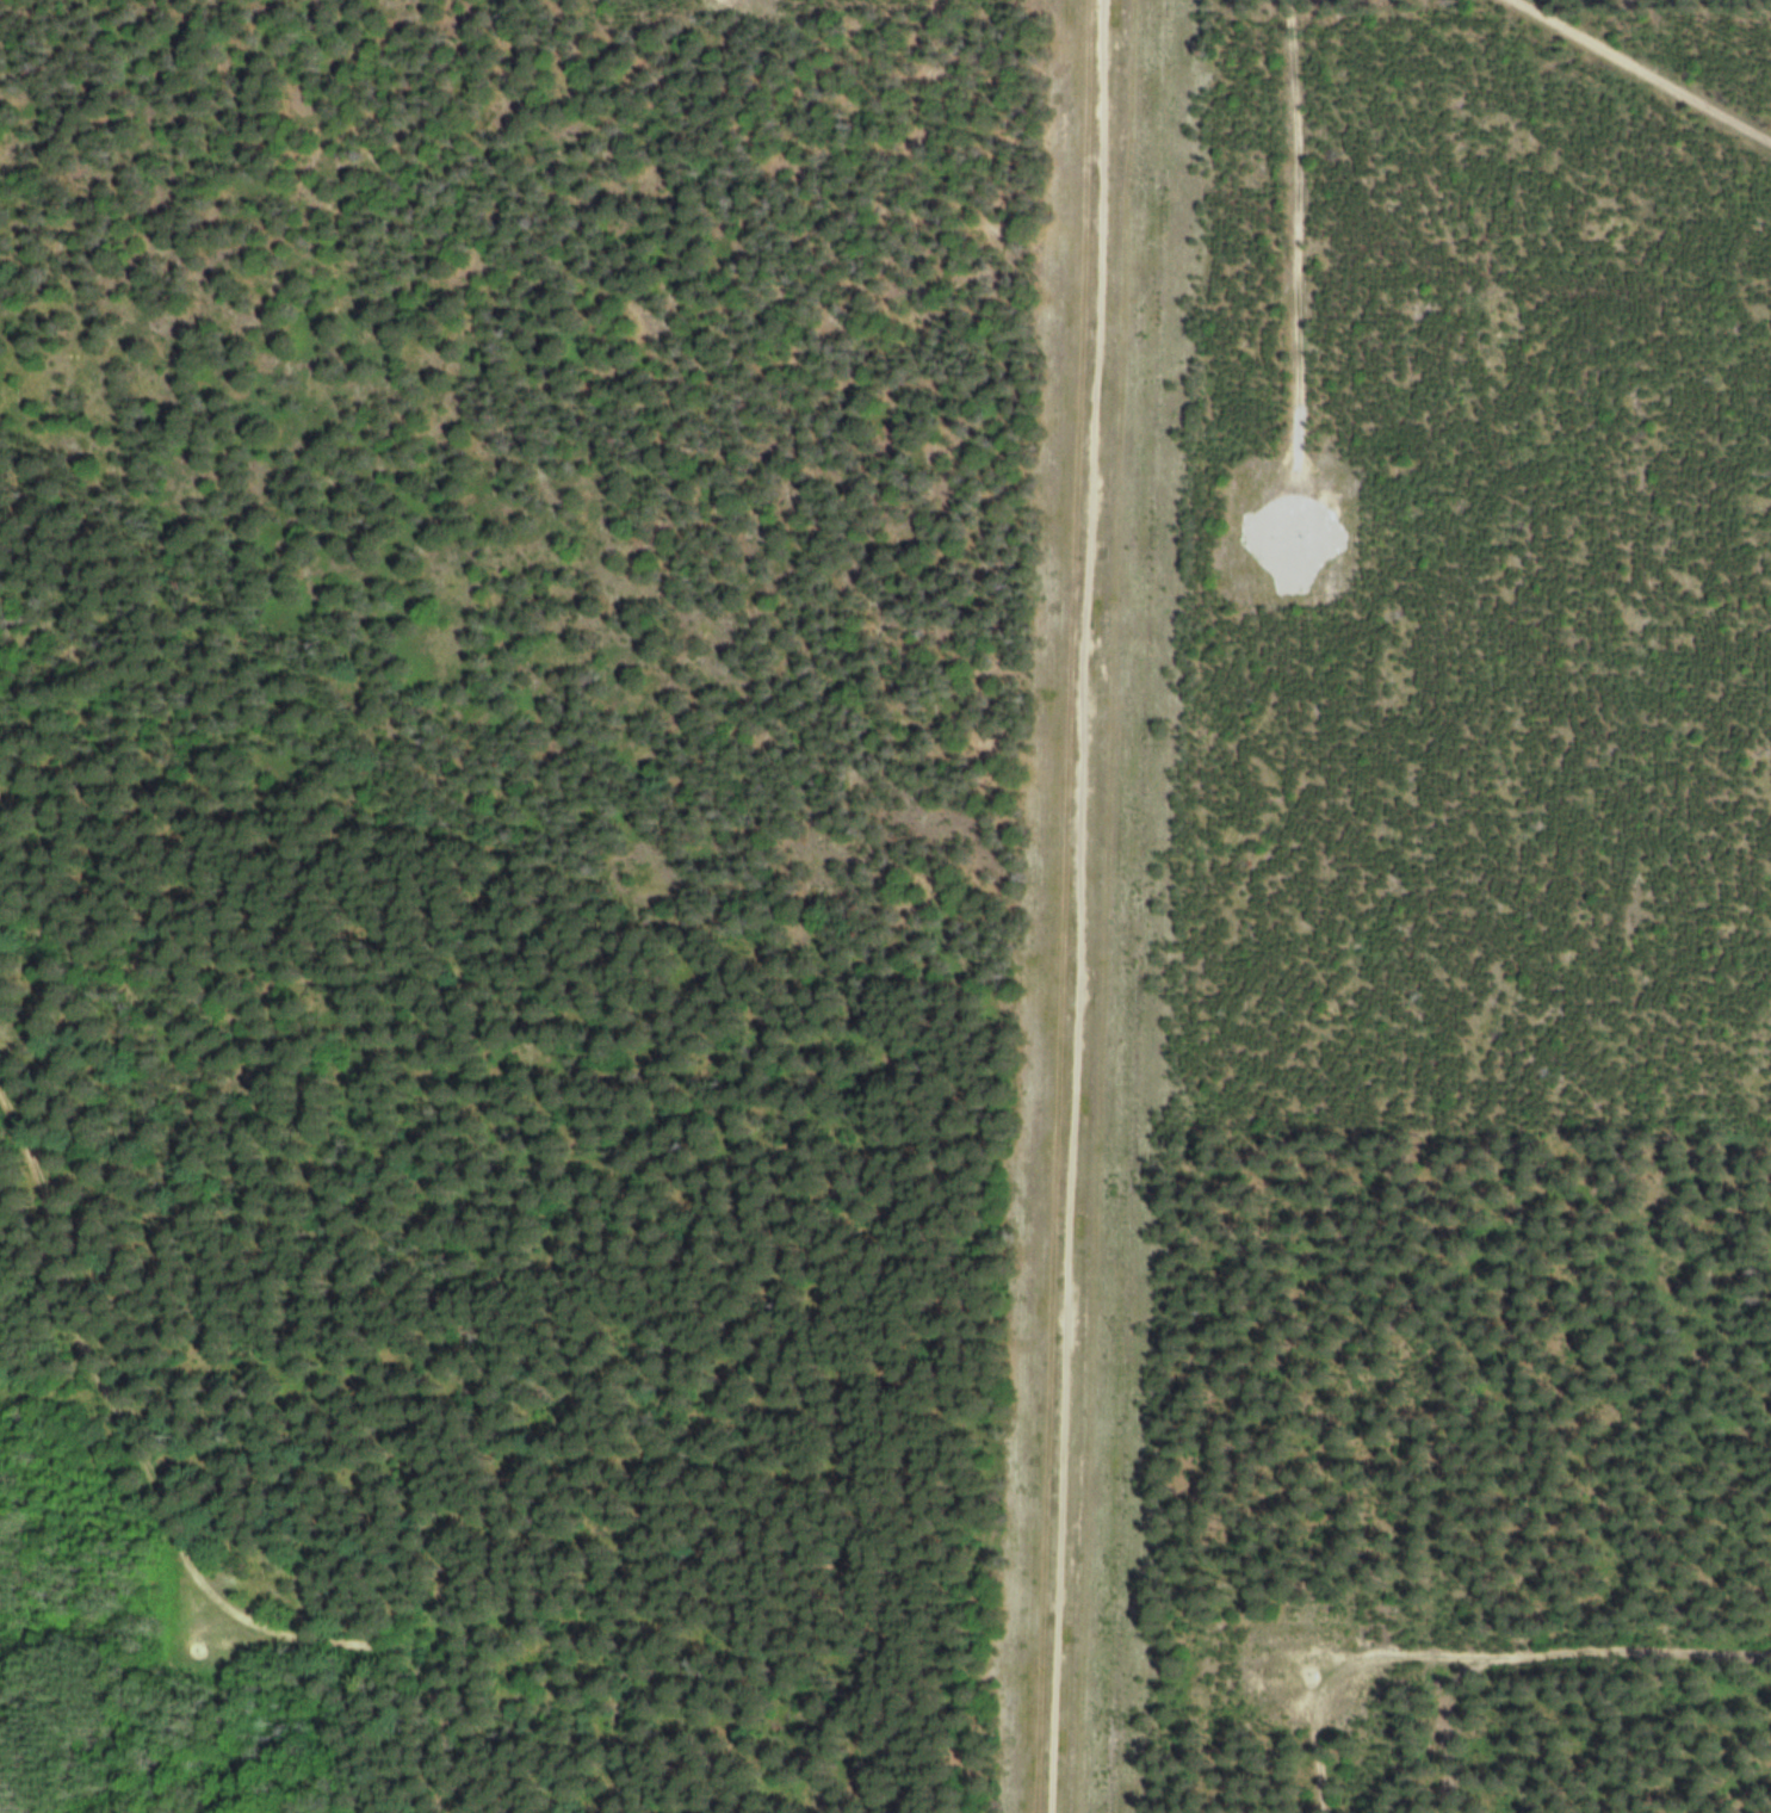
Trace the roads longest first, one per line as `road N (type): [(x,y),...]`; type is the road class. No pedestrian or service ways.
road 1 (track): [(777,0),(799,27),(935,120),(1194,199),(1770,312)]
road 2 (track): [(0,1046),(45,1144),(72,1304),(112,1416),(173,1523),(248,1609),(427,1671),(460,1716),(457,1812)]
road 3 (track): [(1770,1674),(1692,1681),(1345,1659),(1324,1721),(1319,1812)]
road 4 (track): [(1770,148),(1506,0)]

